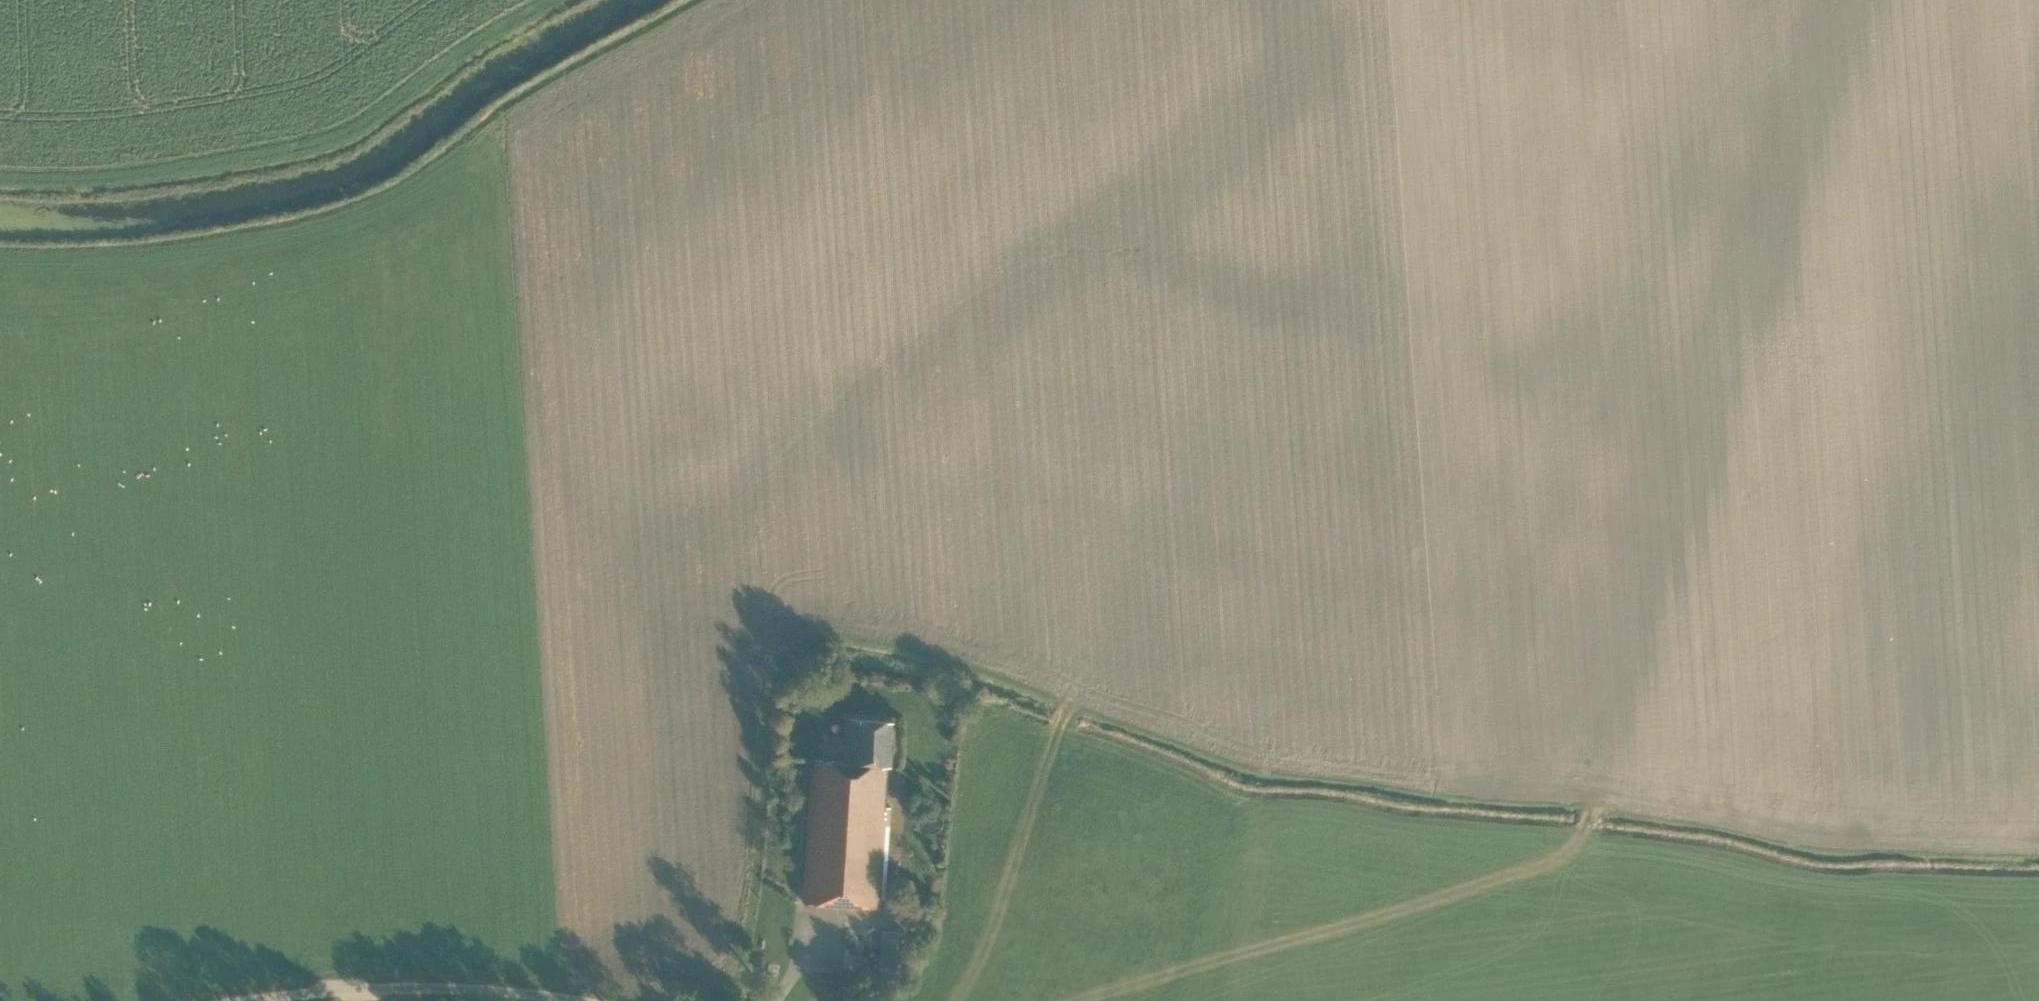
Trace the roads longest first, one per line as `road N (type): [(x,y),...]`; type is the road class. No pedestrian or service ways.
road 1 (unclassified): [(241,1000),(341,988),(448,987),(584,1000)]

